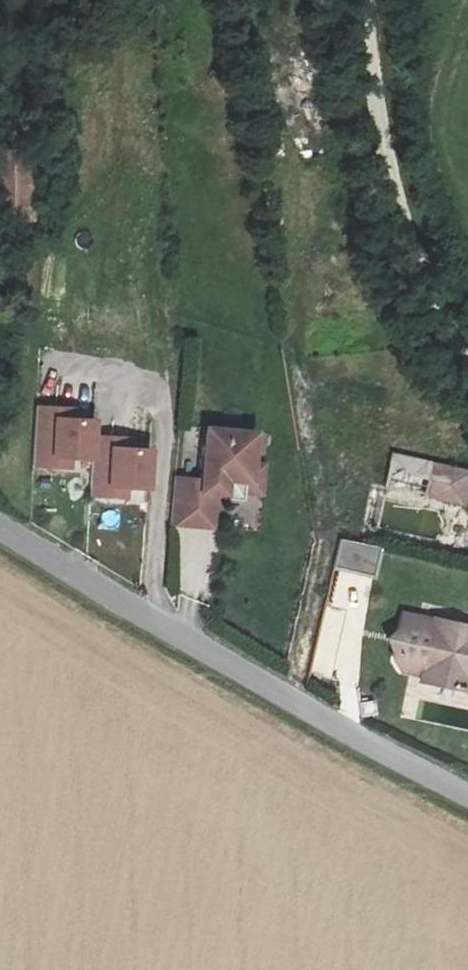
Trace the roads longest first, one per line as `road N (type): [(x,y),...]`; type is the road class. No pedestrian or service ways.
road 1 (unclassified): [(0,529),(467,795)]
road 2 (unclassified): [(467,352),(410,249),(393,199),(361,0)]

